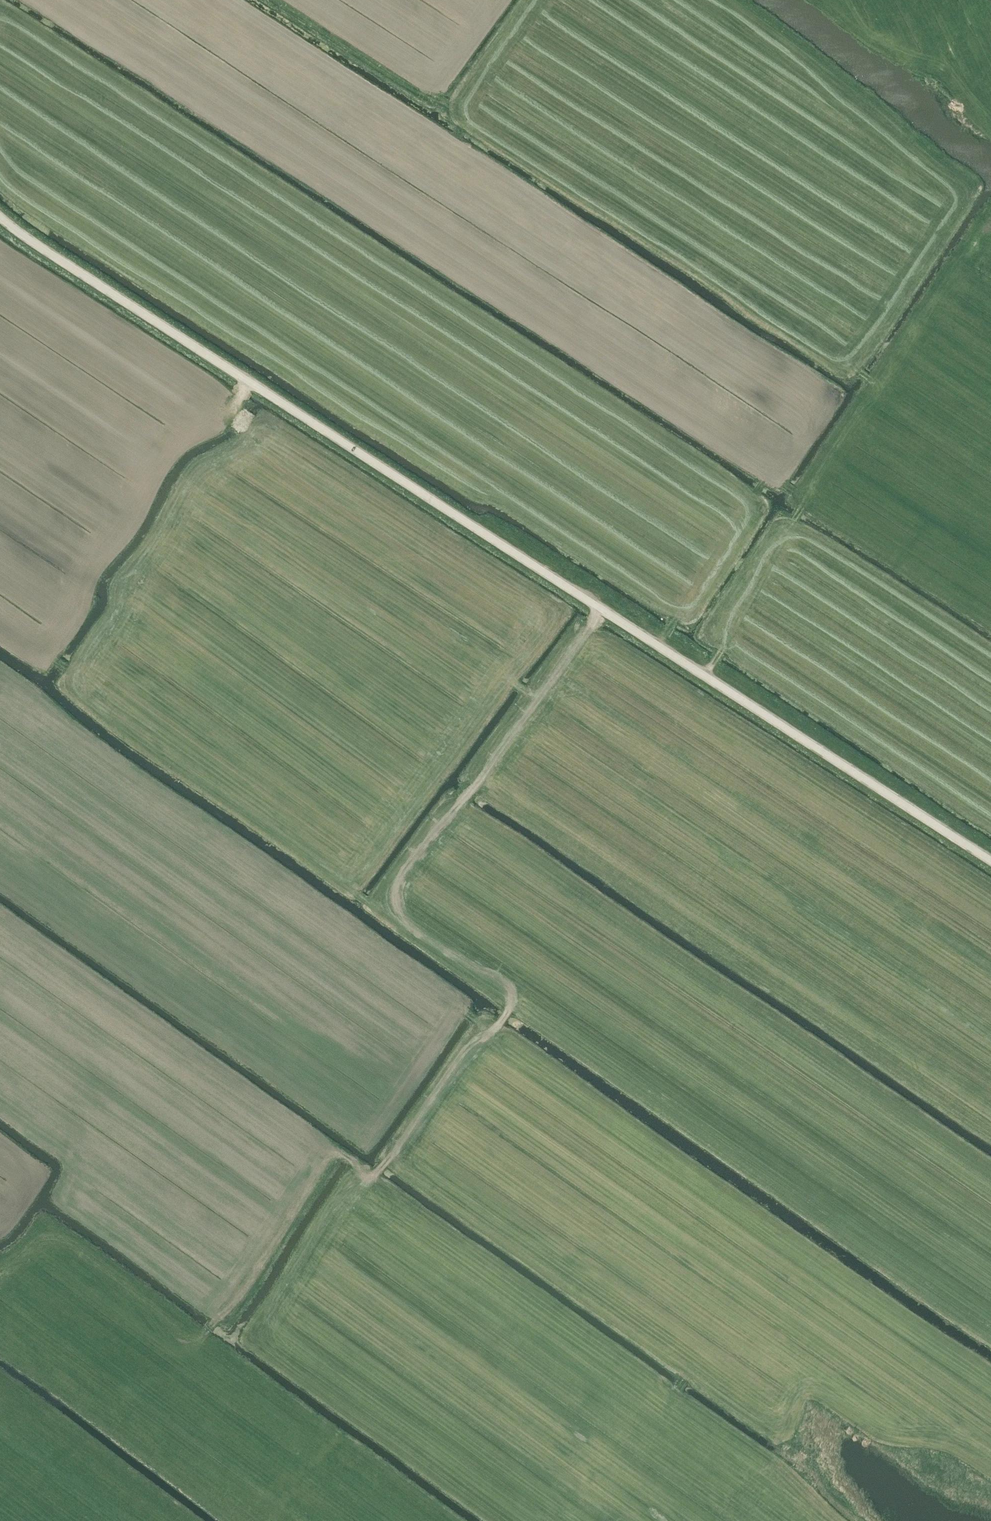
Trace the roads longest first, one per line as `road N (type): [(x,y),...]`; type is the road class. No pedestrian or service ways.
road 1 (unclassified): [(990,864),(0,219)]

